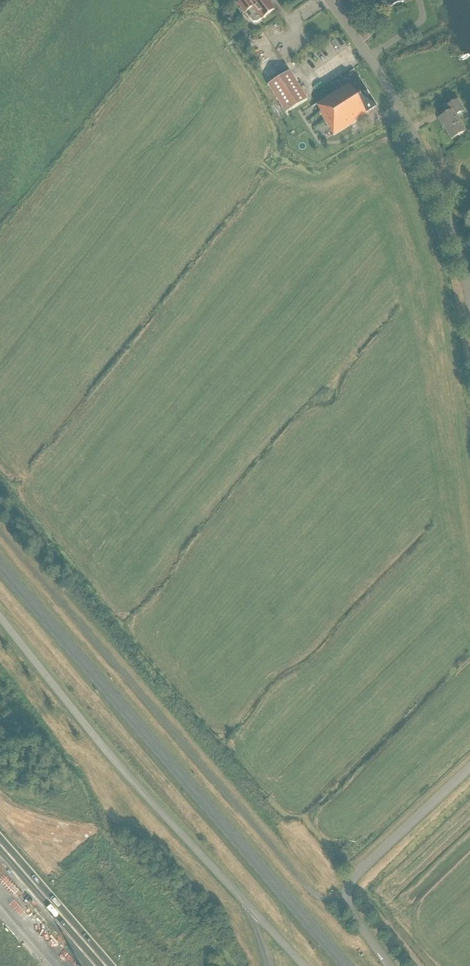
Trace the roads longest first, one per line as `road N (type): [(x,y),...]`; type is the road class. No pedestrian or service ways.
road 1 (tertiary): [(346,965),(0,565)]
road 2 (unclassified): [(269,965),(249,906),(107,753),(0,618)]
road 3 (unclassified): [(469,304),(446,211),(406,121),(328,0)]
road 4 (unclassified): [(390,965),(350,908),(351,882),(469,768)]
road 5 (motorway): [(99,965),(0,852)]

